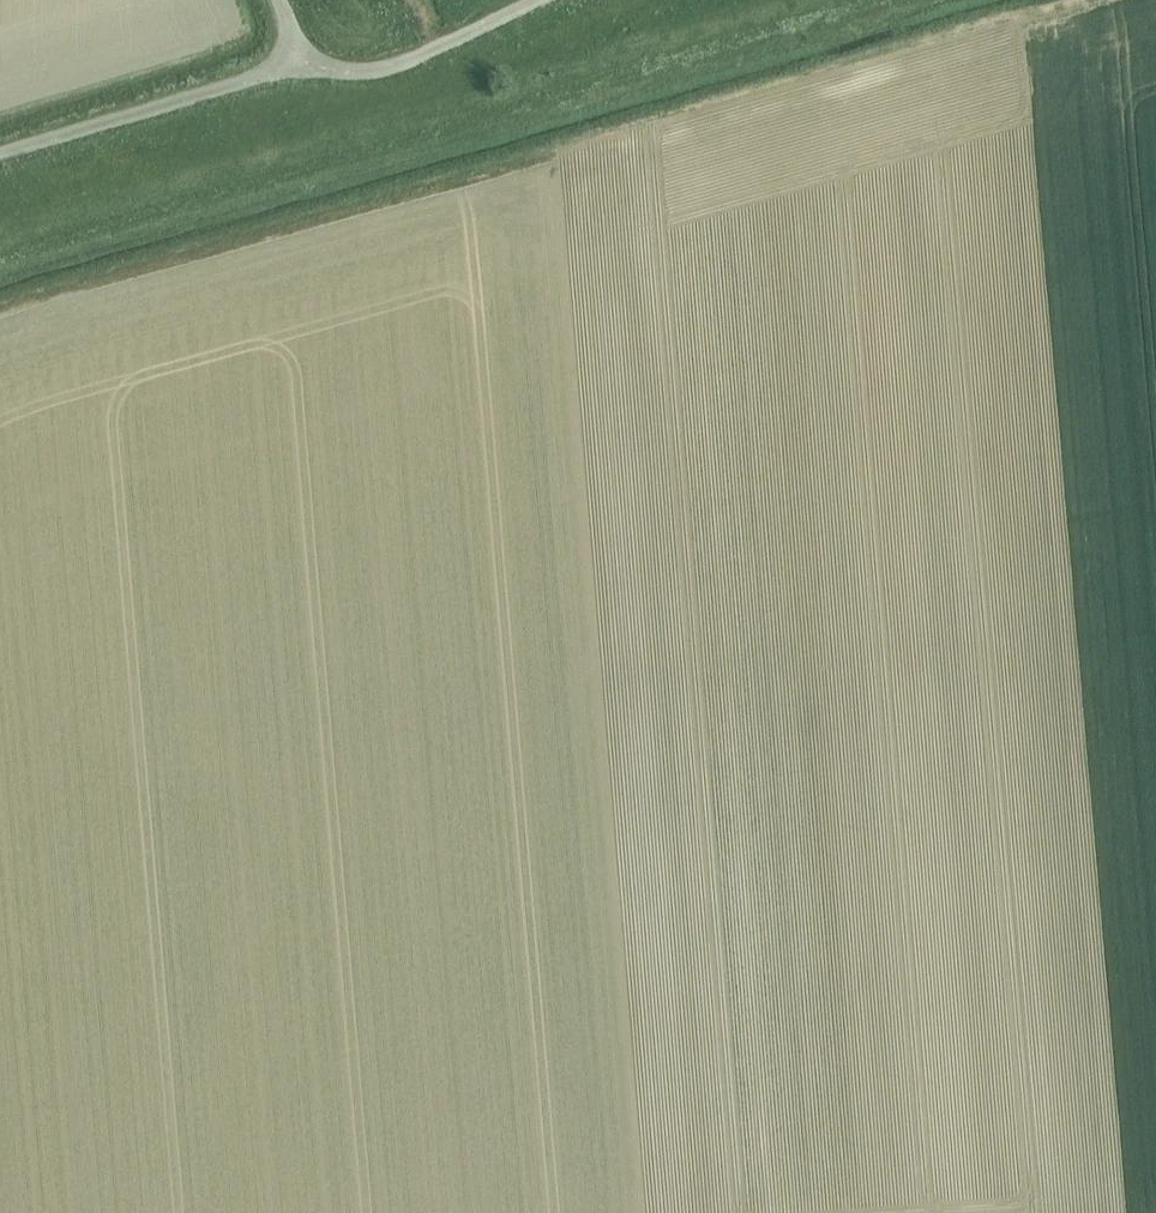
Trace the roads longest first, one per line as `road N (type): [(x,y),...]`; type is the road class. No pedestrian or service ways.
road 1 (unclassified): [(0,158),(292,71)]
road 2 (unclassified): [(292,71),(374,73),(545,0)]

